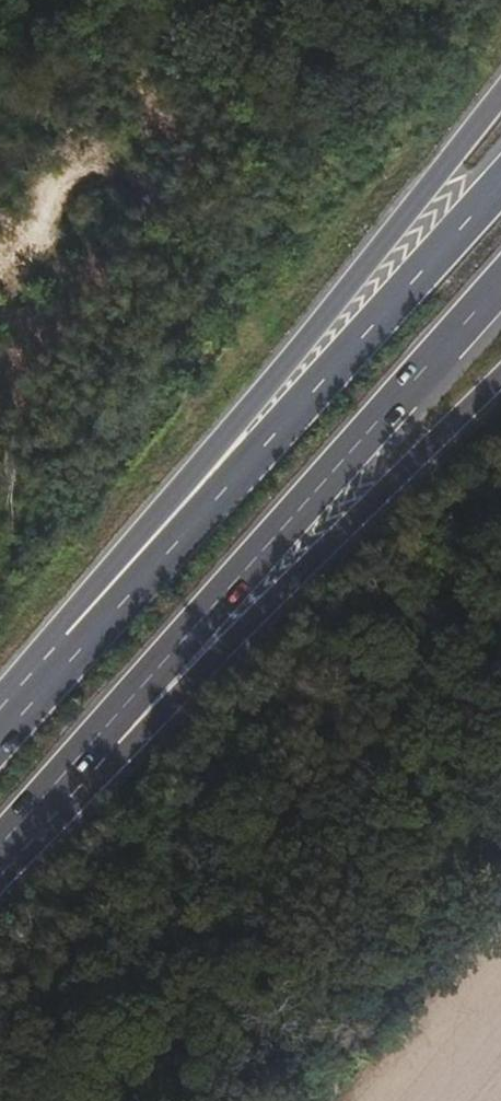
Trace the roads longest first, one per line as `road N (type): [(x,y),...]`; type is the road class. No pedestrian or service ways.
road 1 (trunk): [(500,84),(98,589),(66,646)]
road 2 (trunk): [(500,184),(238,477),(66,646)]
road 3 (trunk): [(99,738),(500,278)]
road 4 (trunk): [(99,738),(200,675),(500,386)]
road 5 (trunk): [(0,854),(99,738)]

